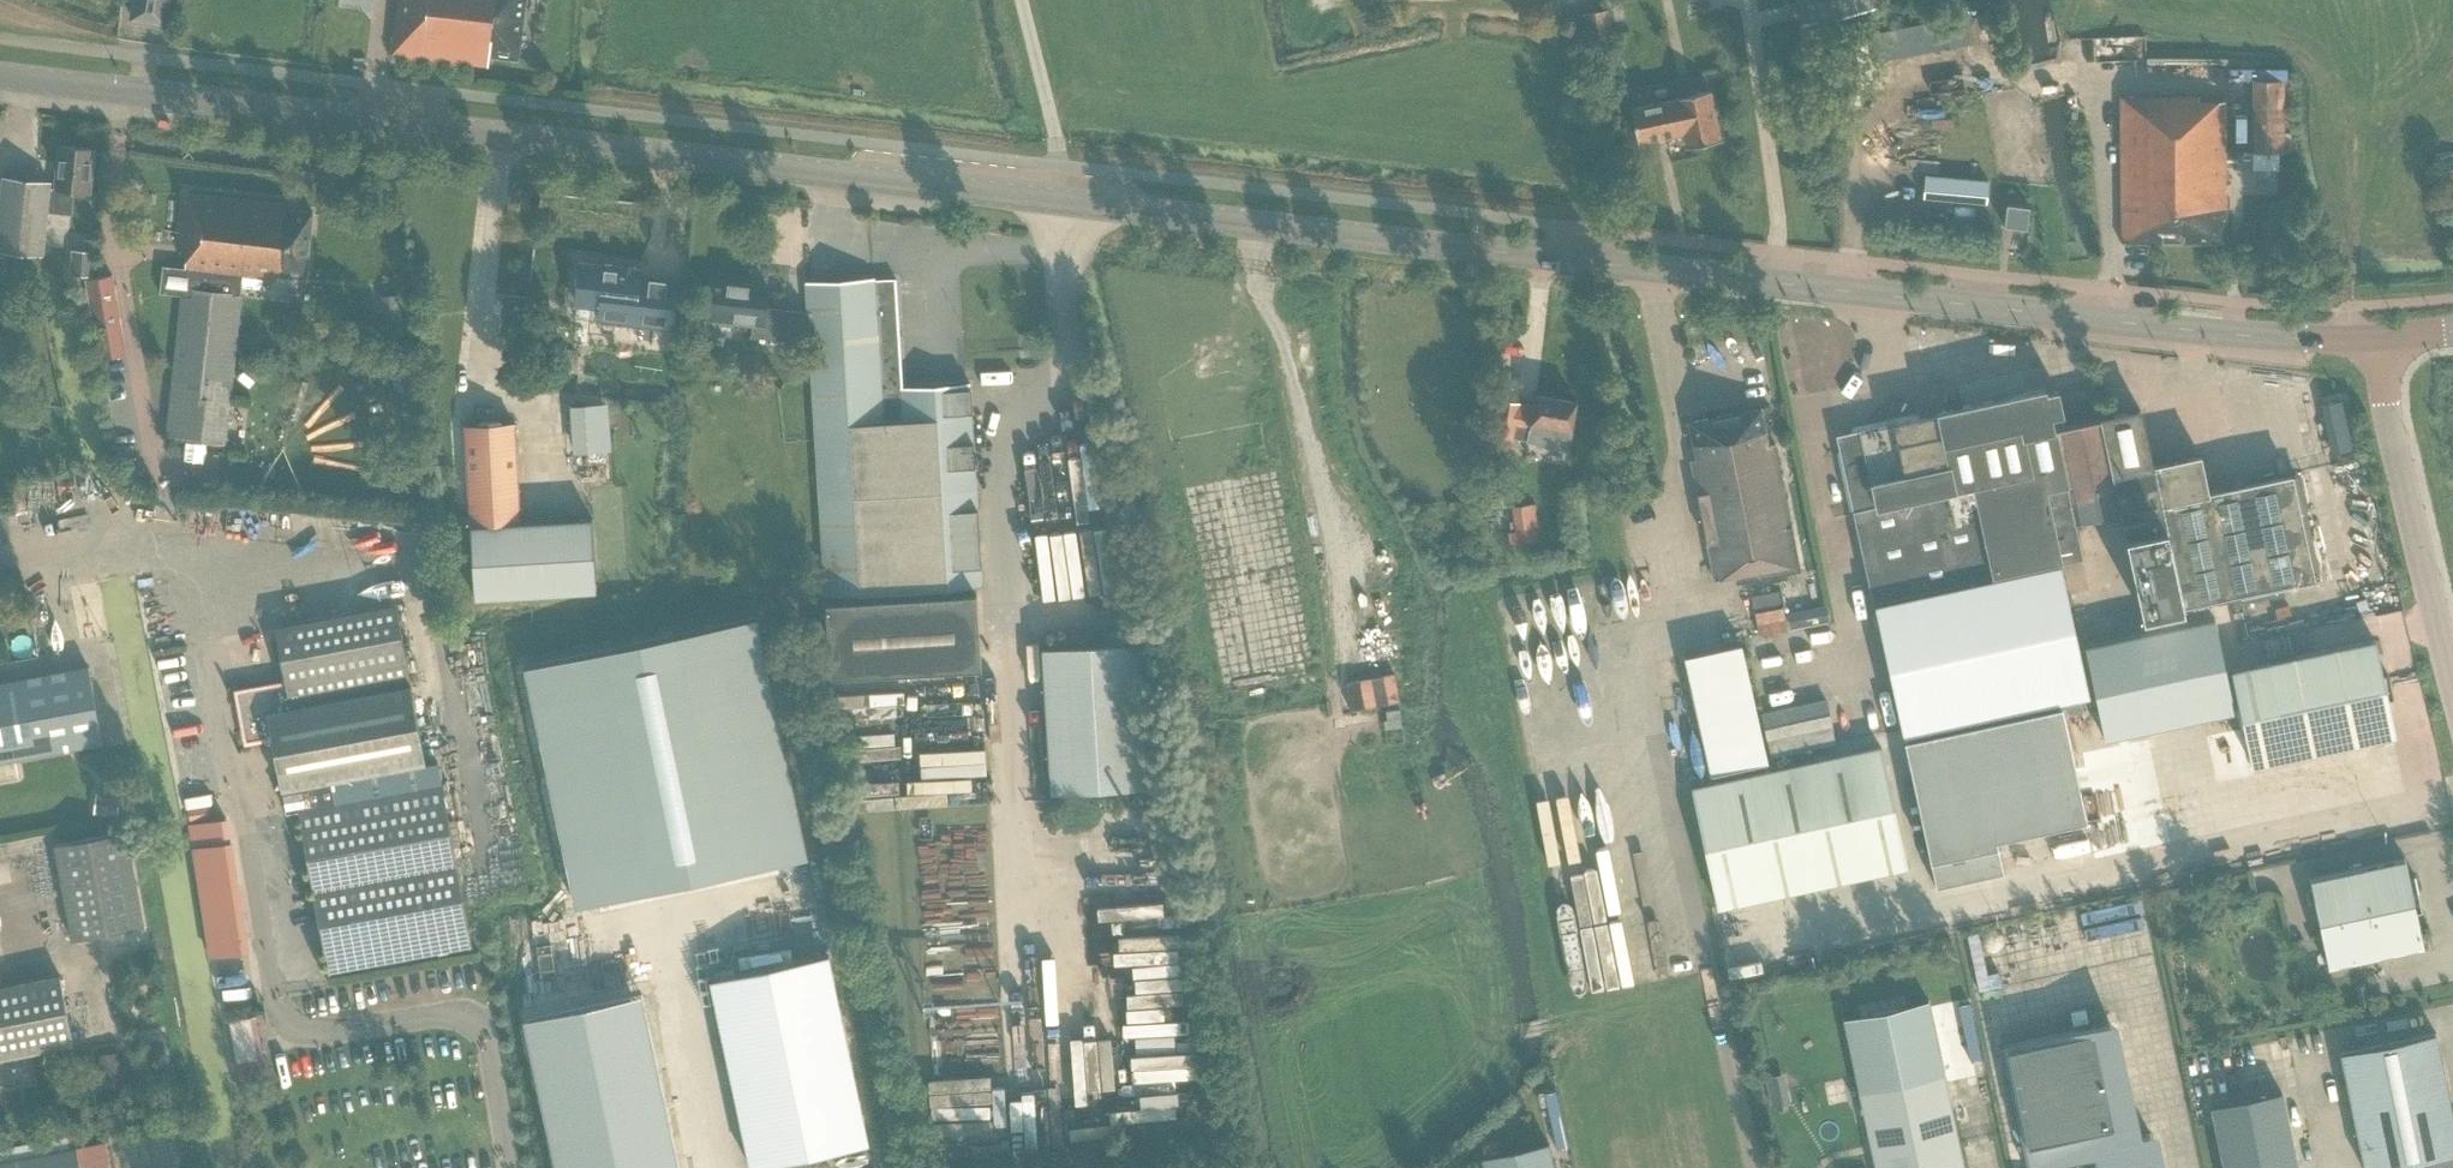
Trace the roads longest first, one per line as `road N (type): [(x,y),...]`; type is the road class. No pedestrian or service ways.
road 1 (tertiary): [(2378,338),(2199,331),(1062,198)]
road 2 (tertiary): [(1062,198),(0,77)]
road 3 (unclassified): [(2452,675),(2394,456),(2378,338)]
road 4 (unclassified): [(1062,198),(1019,0)]

